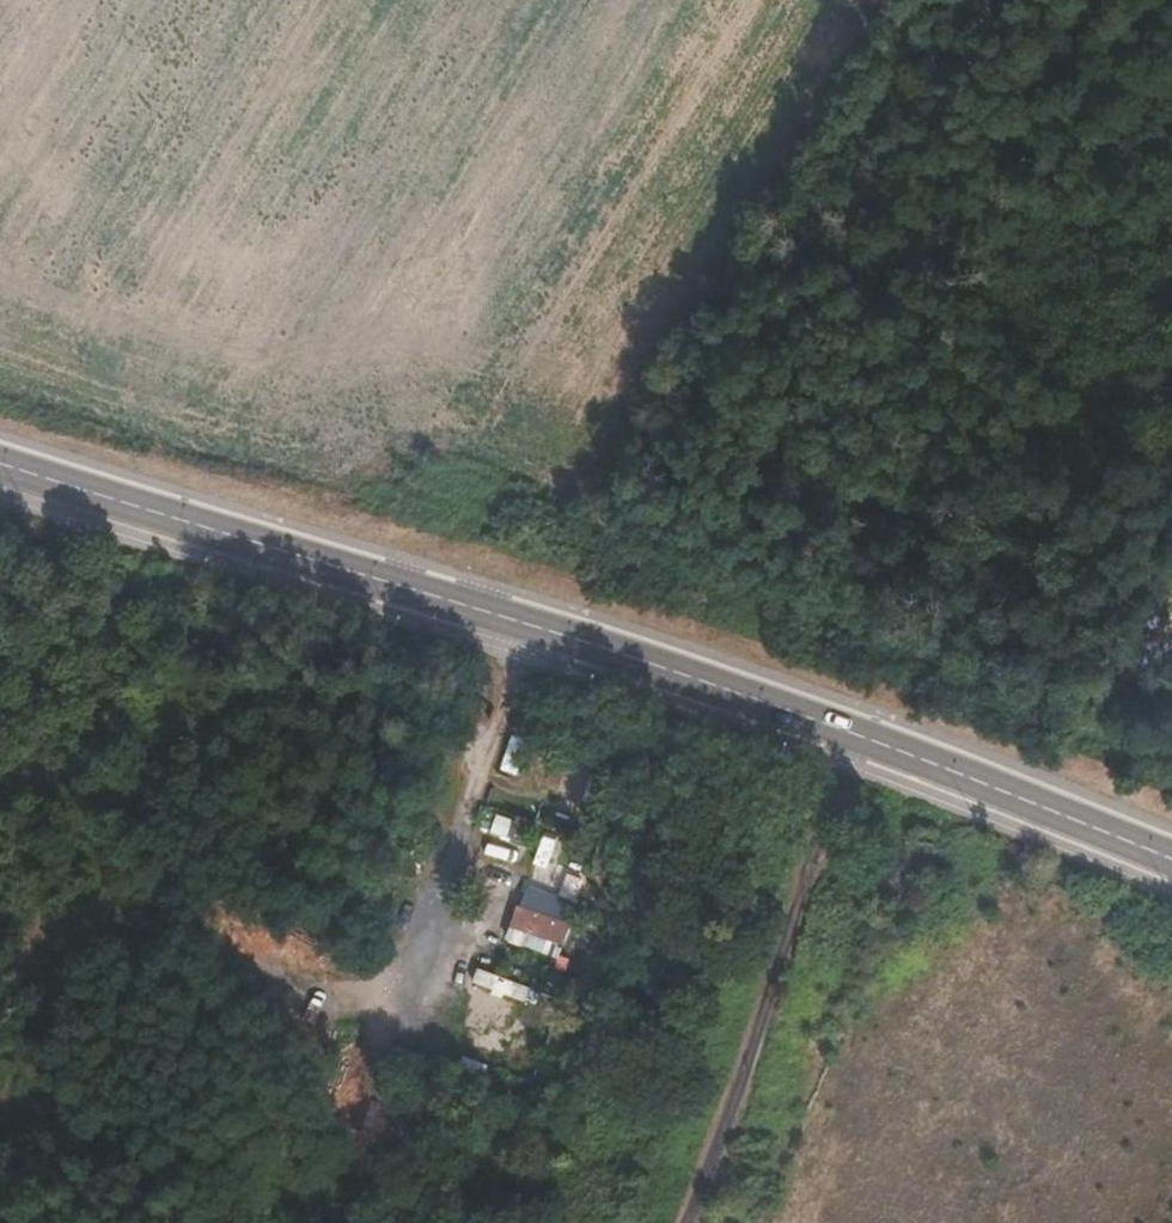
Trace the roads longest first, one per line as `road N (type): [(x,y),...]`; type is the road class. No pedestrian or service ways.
road 1 (secondary): [(0,462),(866,735),(1171,859)]

